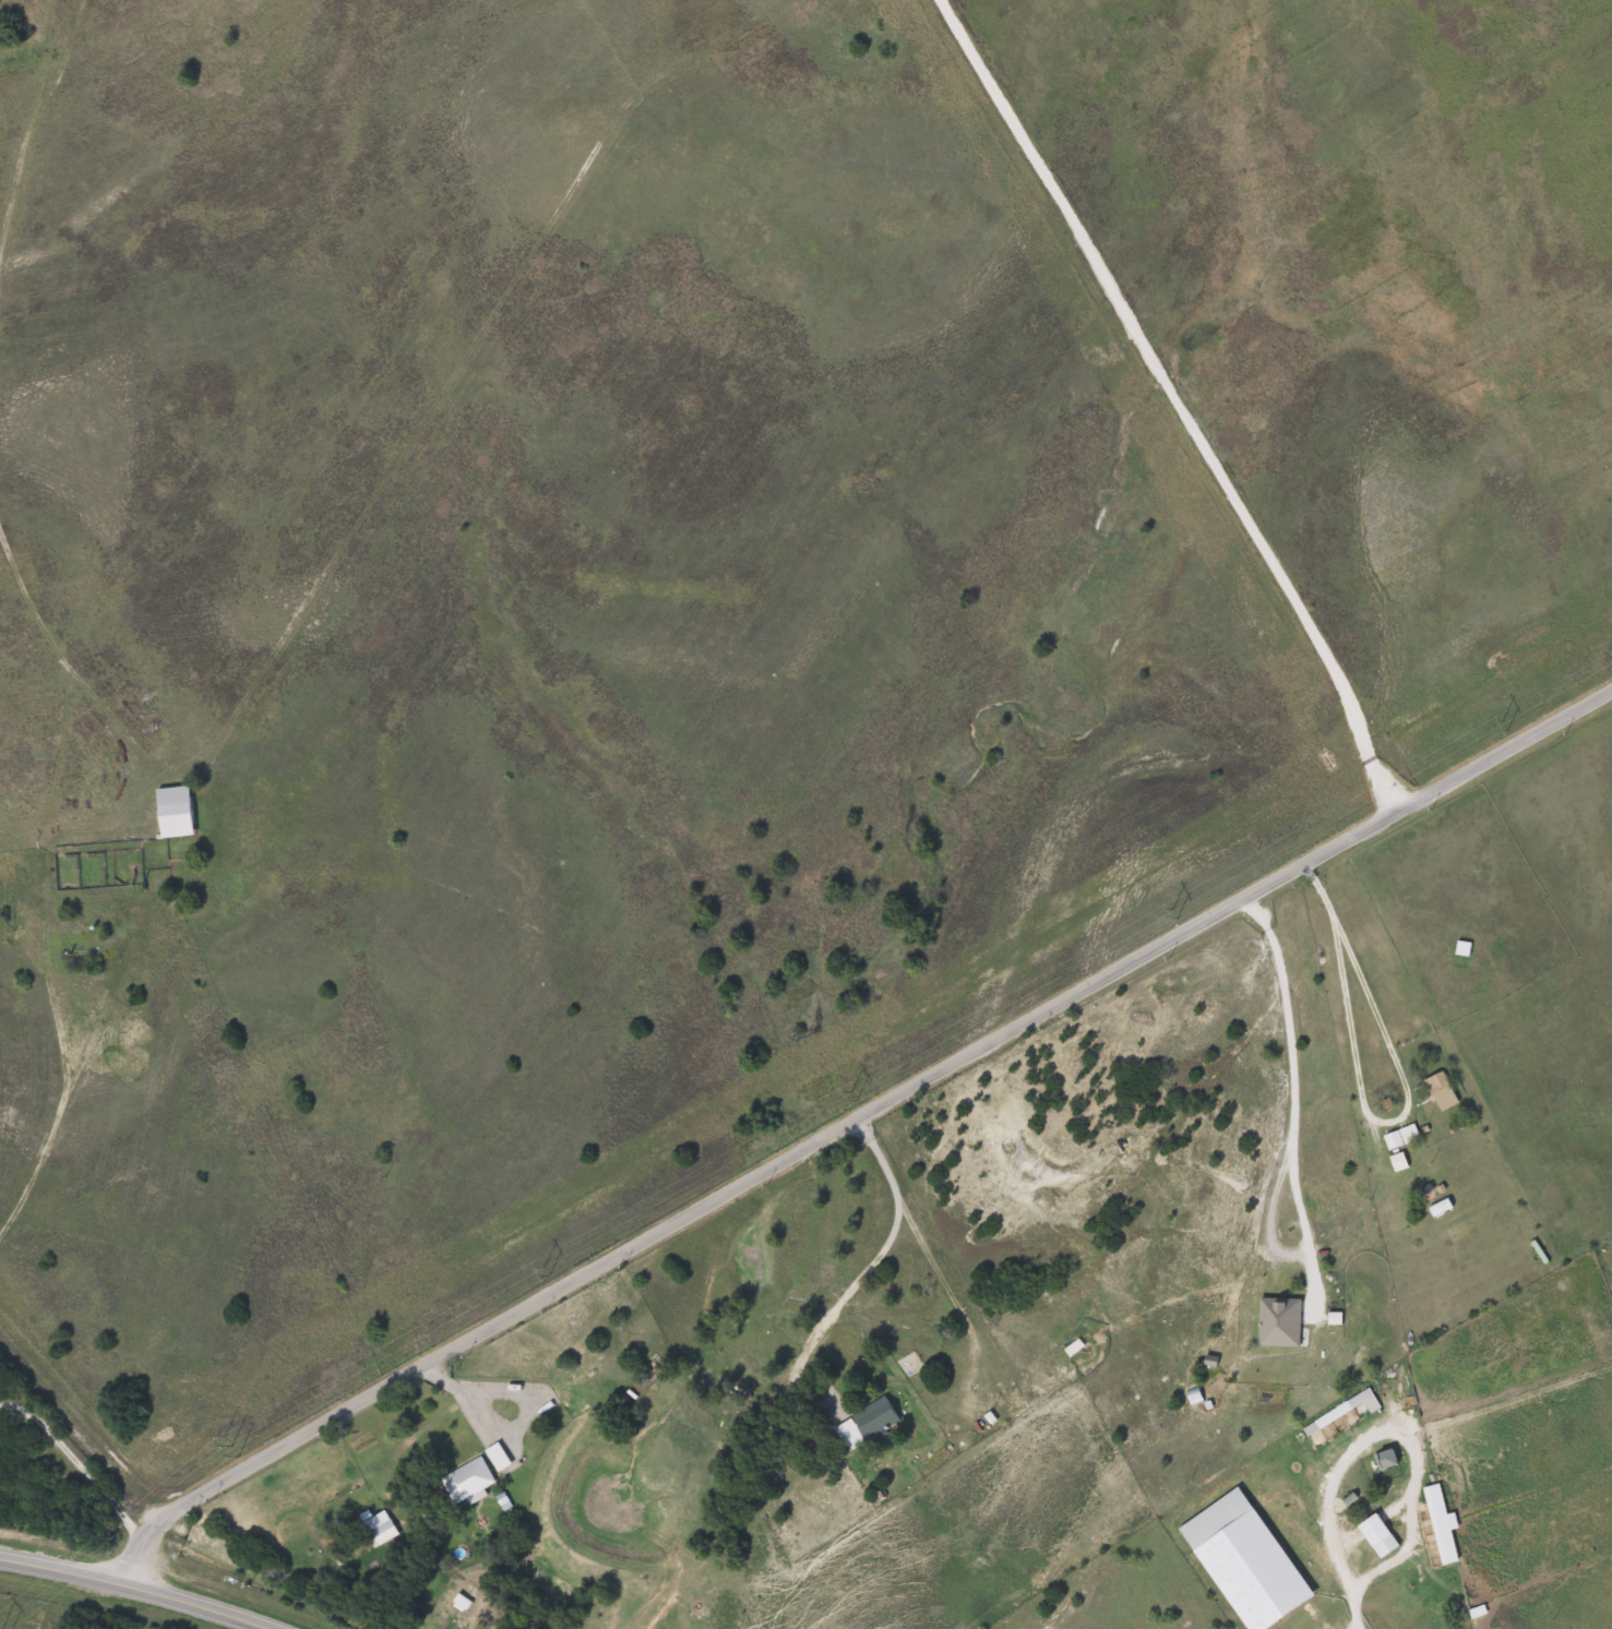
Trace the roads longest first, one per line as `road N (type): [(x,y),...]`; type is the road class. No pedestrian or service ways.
road 1 (residential): [(1611,677),(210,1485),(143,1530),(118,1590)]
road 2 (secondary): [(239,1628),(118,1590),(0,1565)]
road 3 (residential): [(1352,1628),(1324,1498),(1357,1450)]

